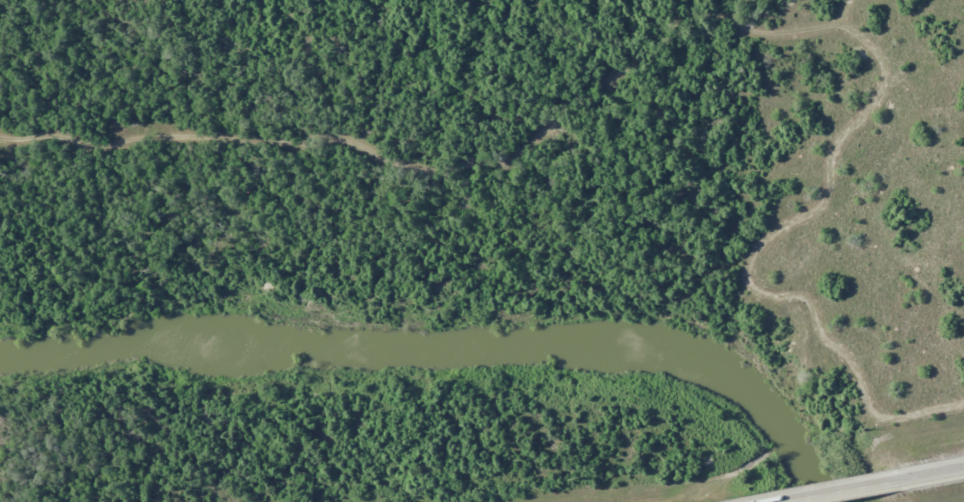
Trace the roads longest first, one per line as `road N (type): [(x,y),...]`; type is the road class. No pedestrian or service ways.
road 1 (trunk): [(896,479),(778,501)]

